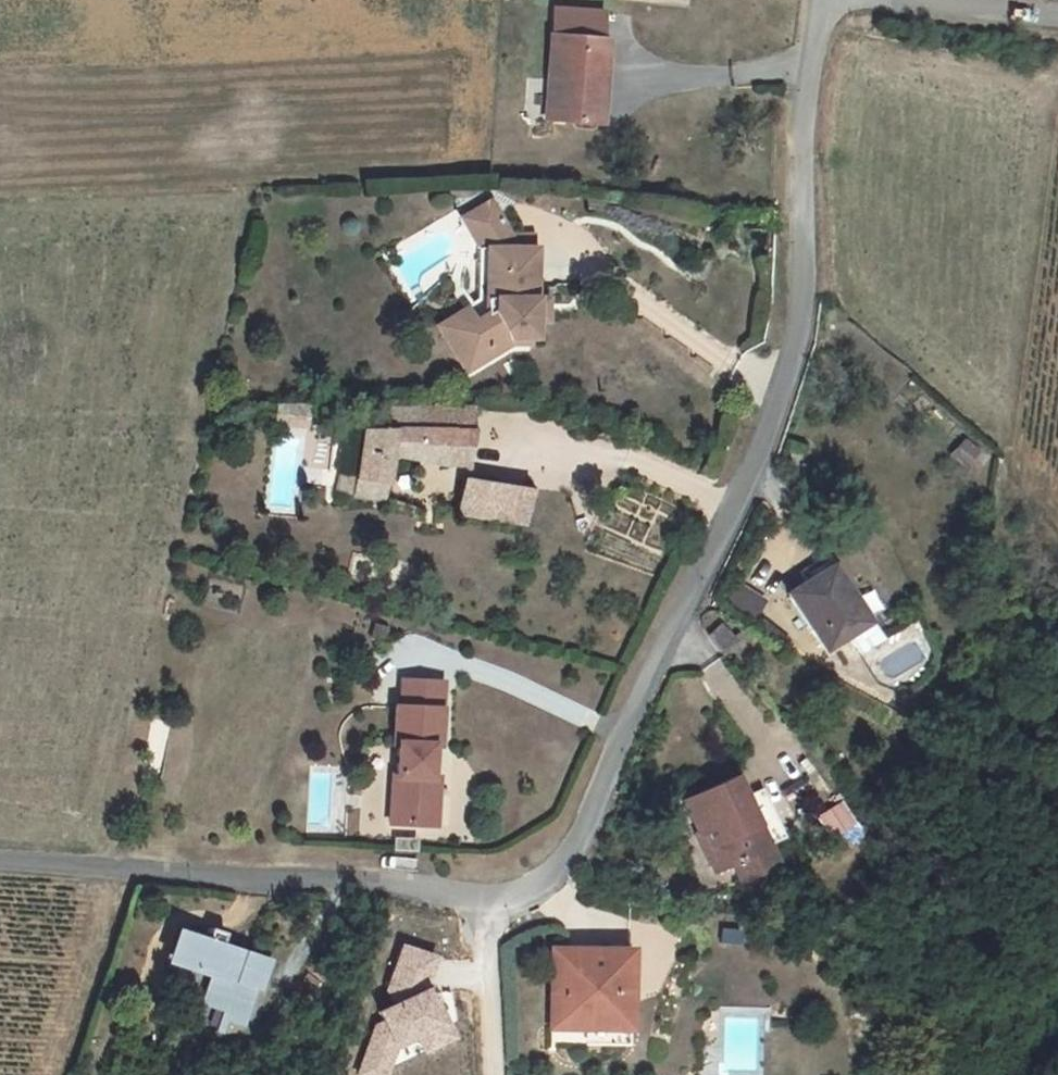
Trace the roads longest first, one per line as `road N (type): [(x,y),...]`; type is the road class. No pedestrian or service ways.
road 1 (unclassified): [(823,0),(802,187),(800,336),(748,478),(571,849),(547,878),(511,894),(471,896),(372,878),(0,860)]
road 2 (residential): [(1057,19),(861,0)]

